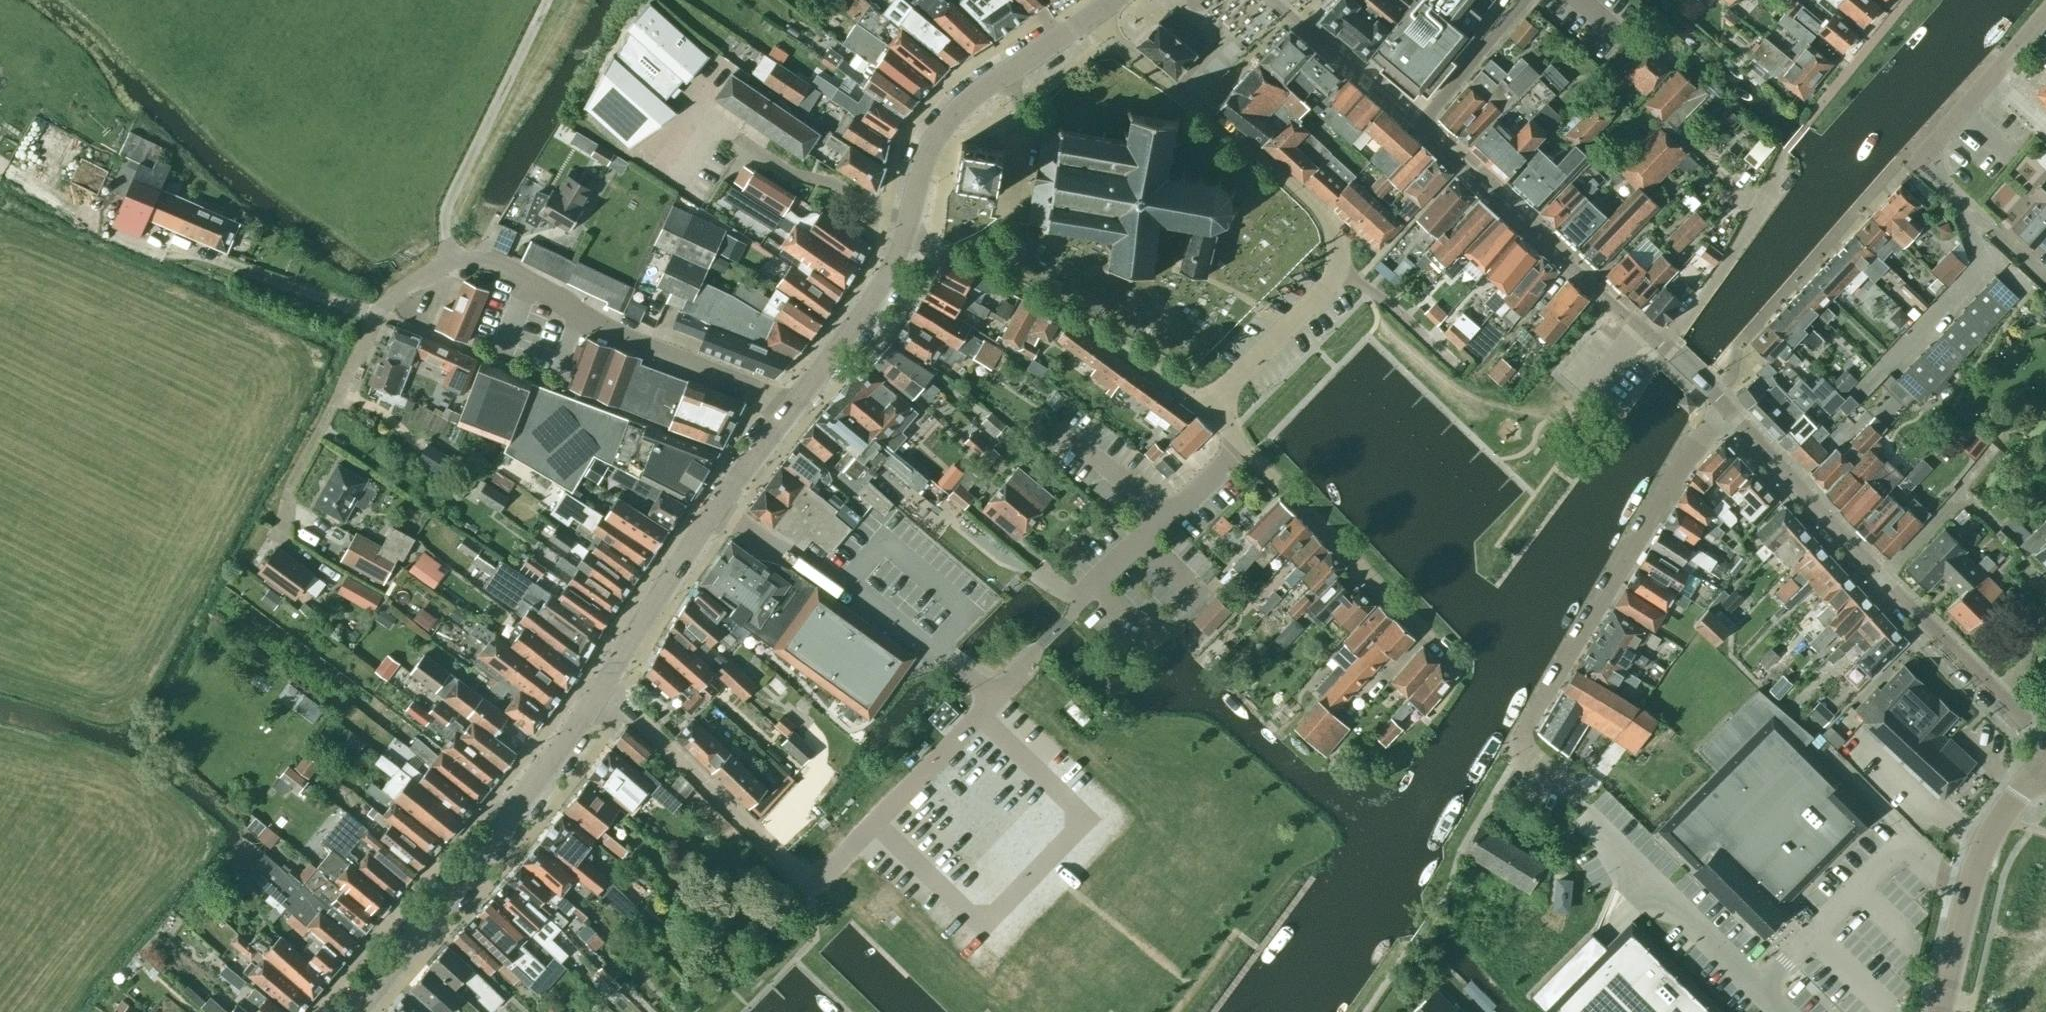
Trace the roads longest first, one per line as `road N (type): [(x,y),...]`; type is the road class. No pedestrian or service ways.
road 1 (residential): [(1037,648),(814,879),(783,860),(600,687)]
road 2 (residential): [(1242,445),(1209,407),(1327,285),(1339,260),(1338,239),(1319,211),(1089,17)]
road 3 (residential): [(1661,346),(1418,125),(1524,0)]
road 4 (residential): [(1720,402),(1509,751),(1576,794)]
road 5 (residential): [(2045,745),(1720,402)]
road 6 (residential): [(793,405),(617,332),(500,262),(451,260),(378,312)]
road 7 (tertiary): [(355,1011),(600,687)]
road 8 (tertiary): [(600,687),(733,481),(793,405)]
road 9 (residential): [(1459,666),(1242,445)]
road 10 (tertiary): [(906,226),(950,116),(1089,17)]
road 11 (residential): [(1037,648),(1077,598),(1242,445)]
road 12 (tertiary): [(1940,1011),(1982,851),(2045,761)]
road 13 (residential): [(1742,340),(1916,159)]
road 14 (residential): [(1661,346),(1735,253),(1784,154)]
road 15 (tertiary): [(793,405),(885,276),(906,226)]
road 16 (residential): [(906,226),(787,170),(721,125)]
road 17 (residential): [(286,495),(378,312)]
road 18 (residential): [(1916,159),(2045,14)]

